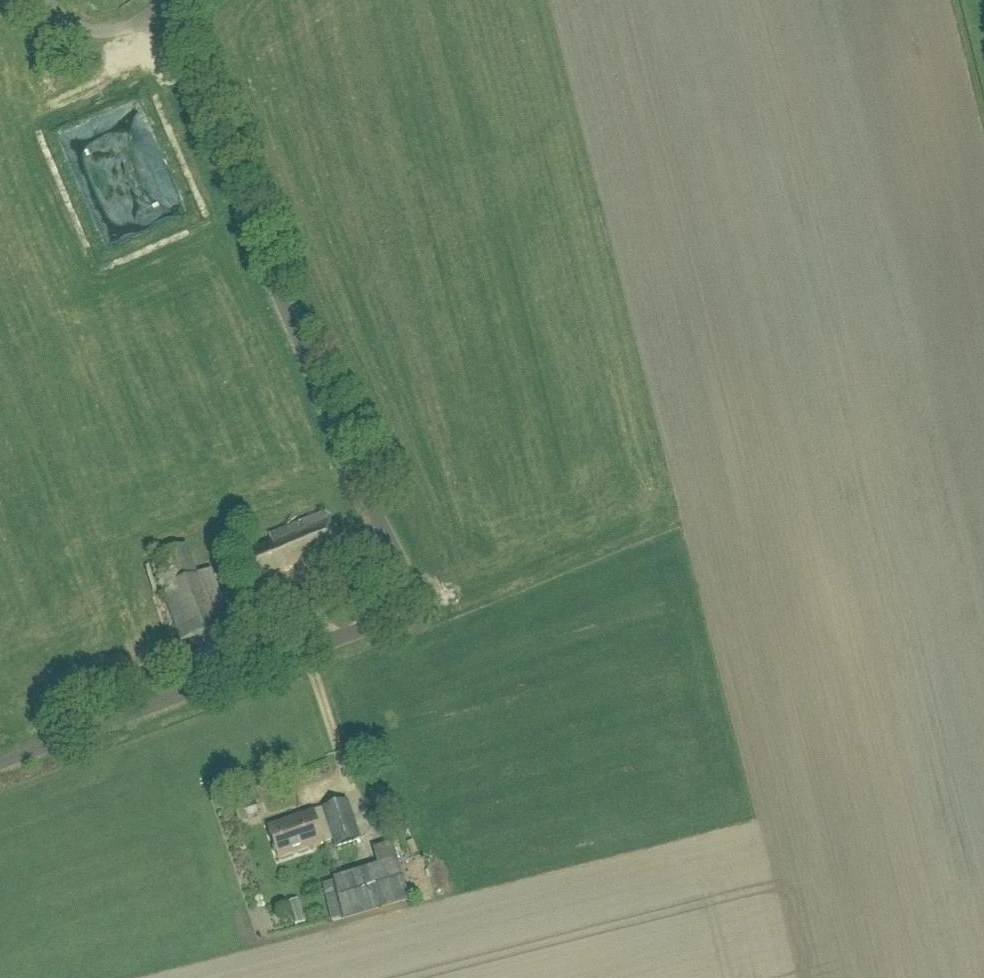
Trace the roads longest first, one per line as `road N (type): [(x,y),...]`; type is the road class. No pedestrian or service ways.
road 1 (unclassified): [(0,764),(386,617),(407,593),(172,52),(167,14),(179,0)]

